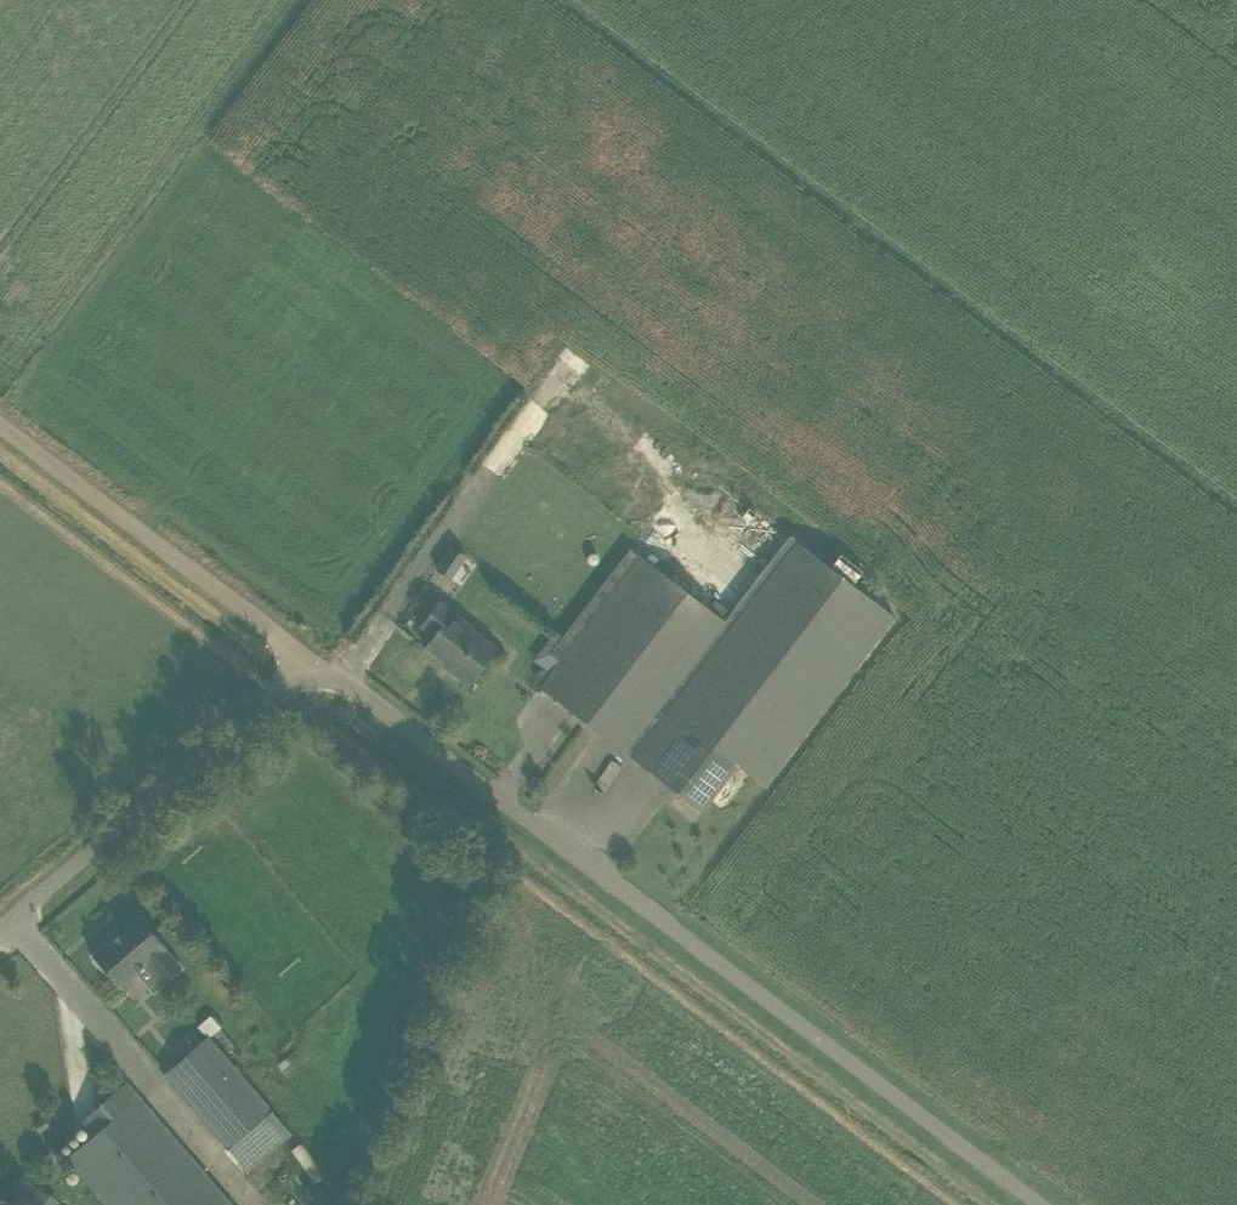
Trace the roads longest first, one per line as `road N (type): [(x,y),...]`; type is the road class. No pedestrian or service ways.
road 1 (unclassified): [(1025,1204),(301,650)]
road 2 (unclassified): [(0,908),(301,650)]
road 3 (track): [(301,650),(0,431)]

